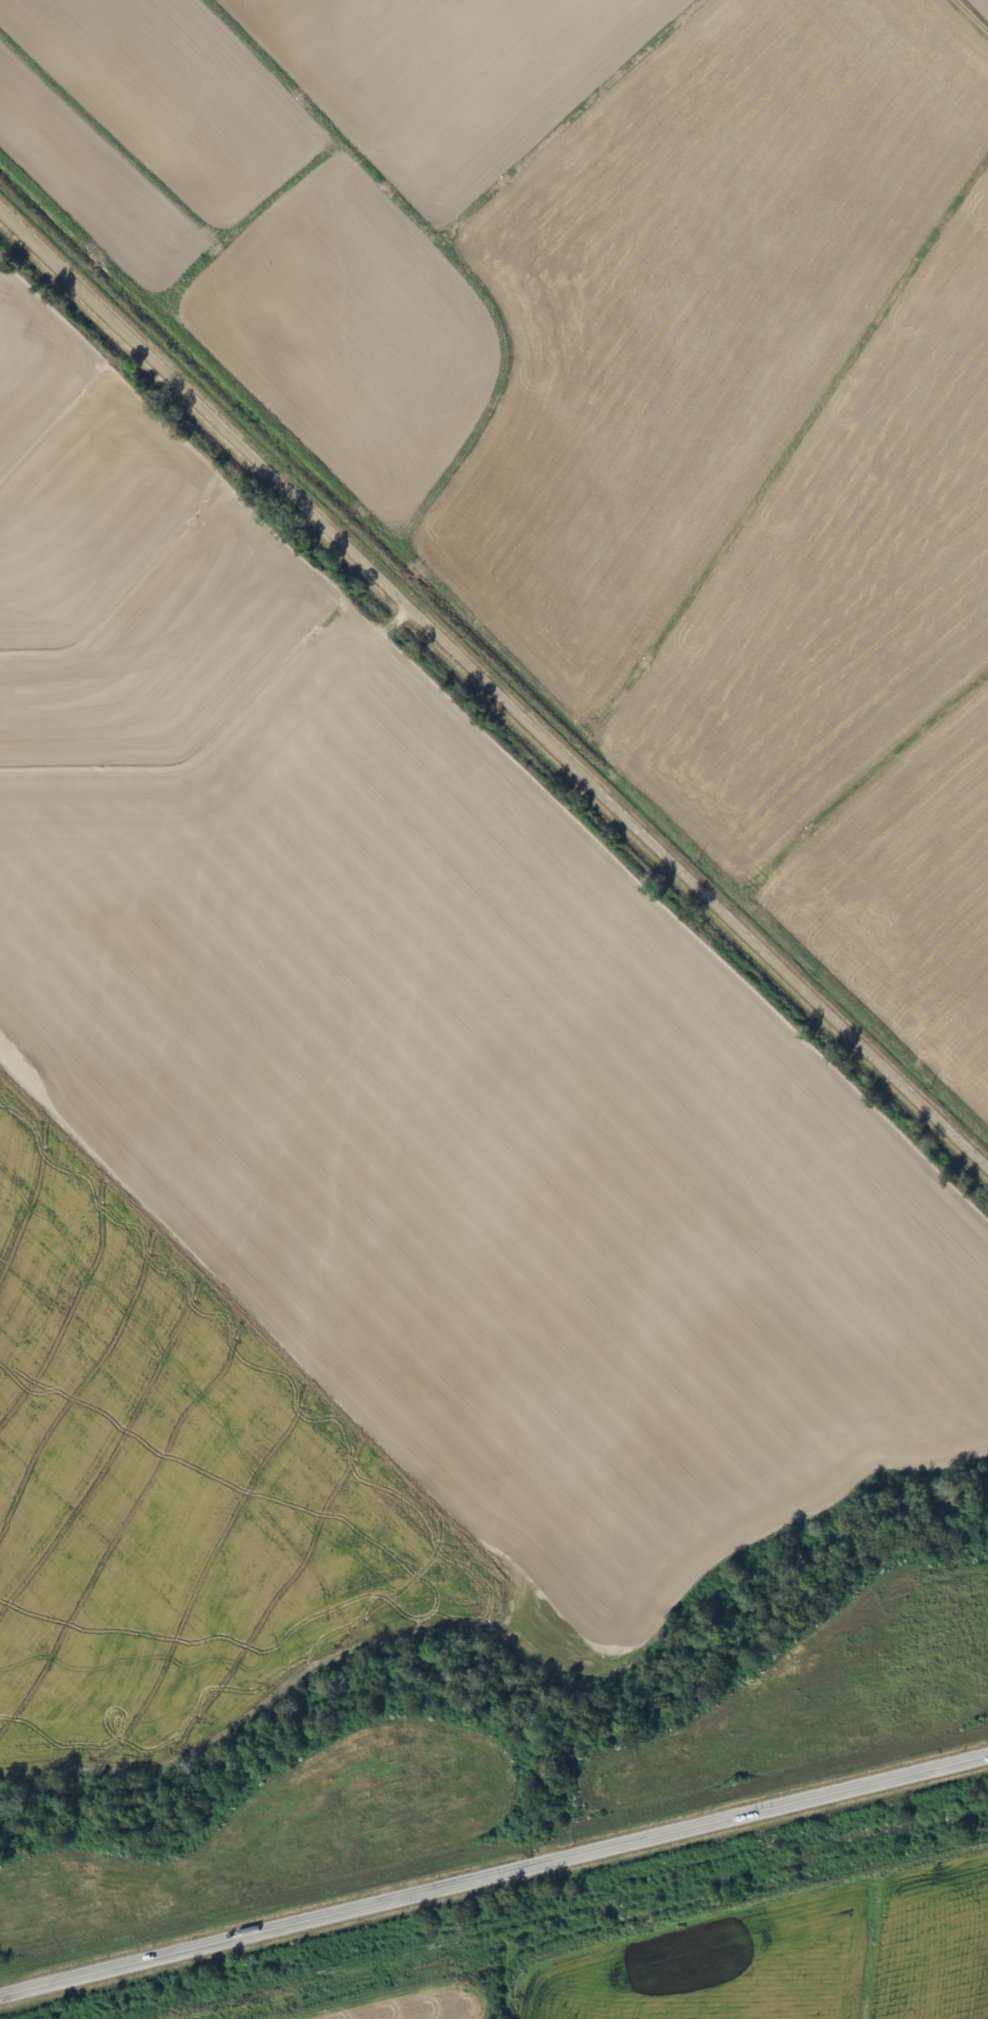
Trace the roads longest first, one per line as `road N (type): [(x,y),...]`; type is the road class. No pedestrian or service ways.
road 1 (residential): [(987,1168),(0,202)]
road 2 (secondary): [(0,1997),(987,1759)]

